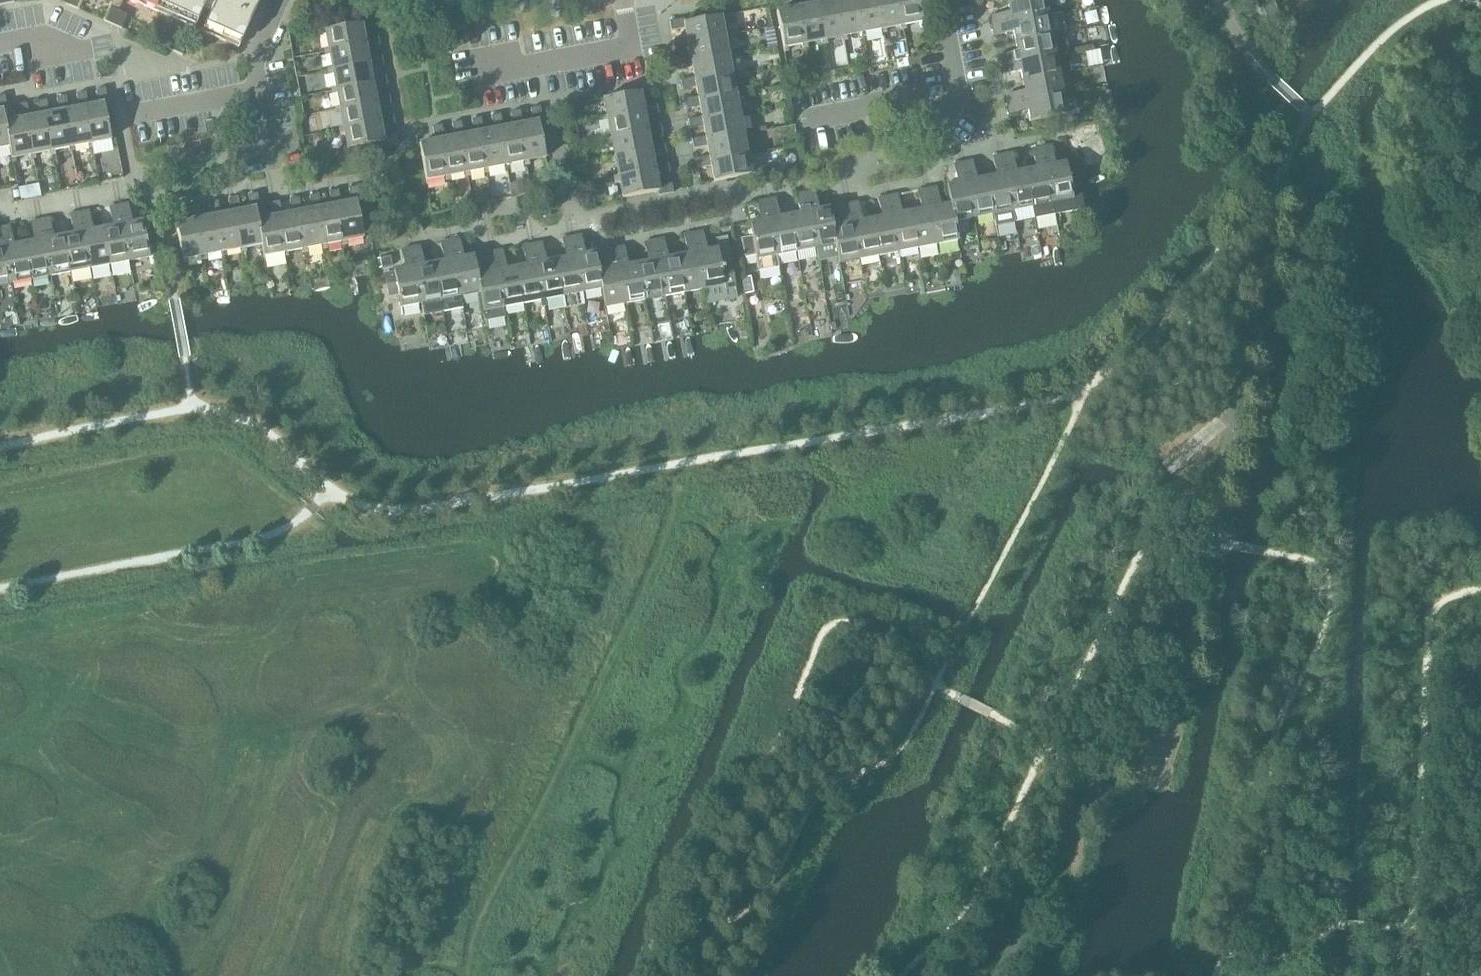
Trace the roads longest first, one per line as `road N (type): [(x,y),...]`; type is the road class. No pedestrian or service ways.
road 1 (residential): [(796,125),(903,105),(922,122),(952,117),(961,91),(944,0)]
road 2 (residential): [(477,74),(629,48),(620,0)]
road 3 (residential): [(133,117),(258,93)]

